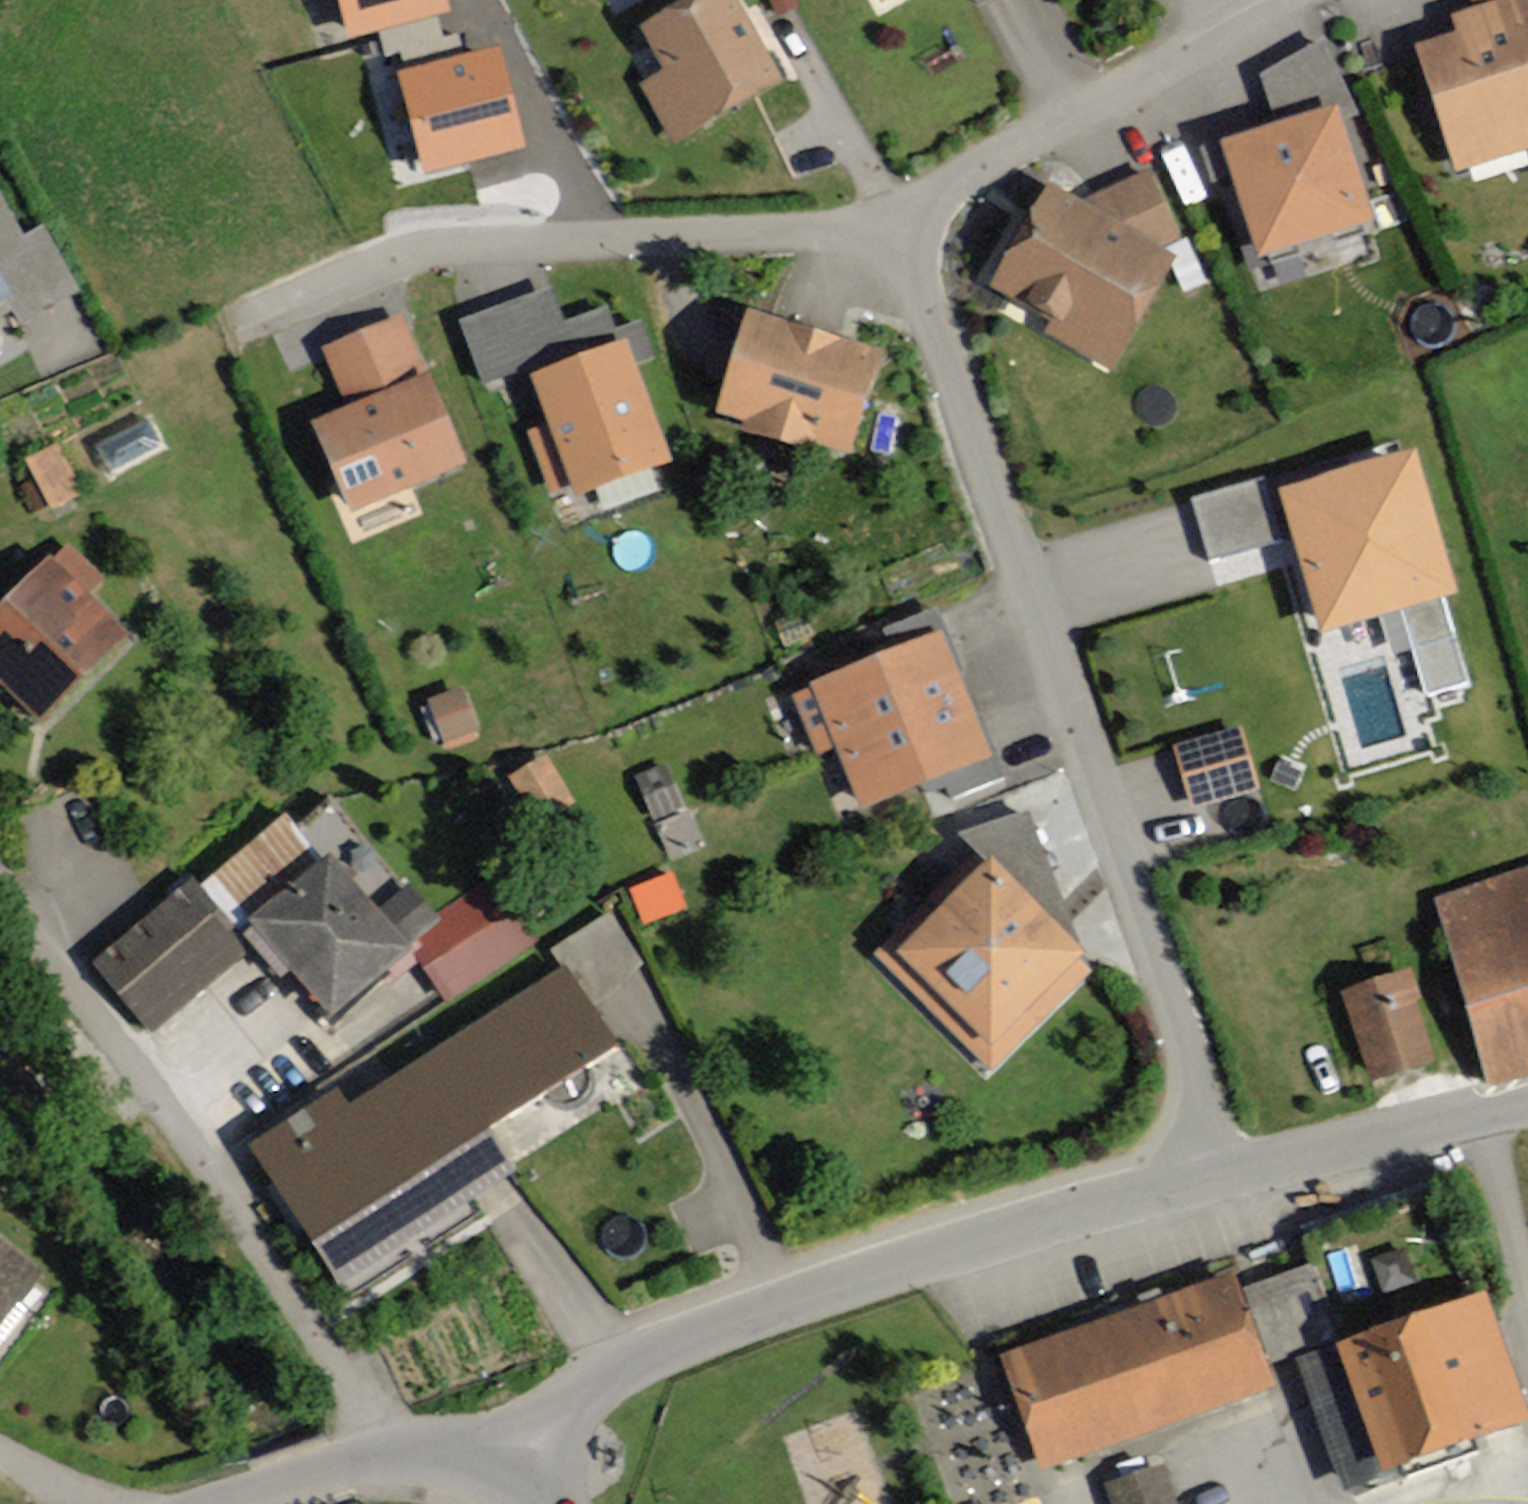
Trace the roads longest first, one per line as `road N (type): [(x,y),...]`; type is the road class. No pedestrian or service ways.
road 1 (residential): [(1229,1172),(891,220)]
road 2 (tertiary): [(513,1415),(787,1307),(1229,1172)]
road 3 (residential): [(891,220),(454,249),(219,328)]
road 4 (residential): [(374,1461),(325,1369),(0,893)]
road 5 (residential): [(1299,0),(891,220)]
road 6 (tertiary): [(1229,1172),(1527,1101)]
road 7 (tertiary): [(374,1461),(513,1415)]
road 8 (tertiary): [(257,1503),(374,1461)]

